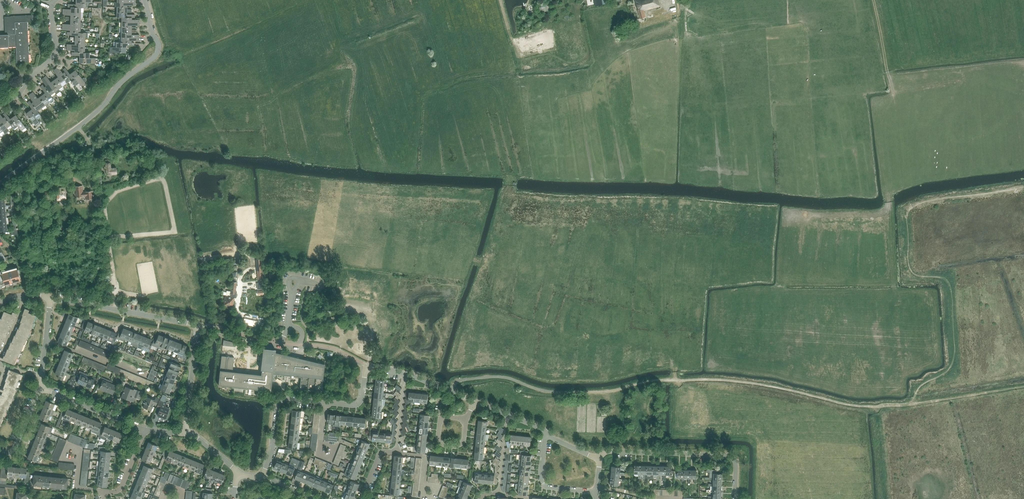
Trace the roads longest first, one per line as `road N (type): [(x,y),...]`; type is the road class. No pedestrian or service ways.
road 1 (residential): [(0,184),(88,119),(157,55),(144,0)]
road 2 (residential): [(735,498),(732,457),(601,456)]
road 3 (residential): [(50,298),(197,325)]
road 4 (residential): [(263,476),(279,402),(325,404)]

